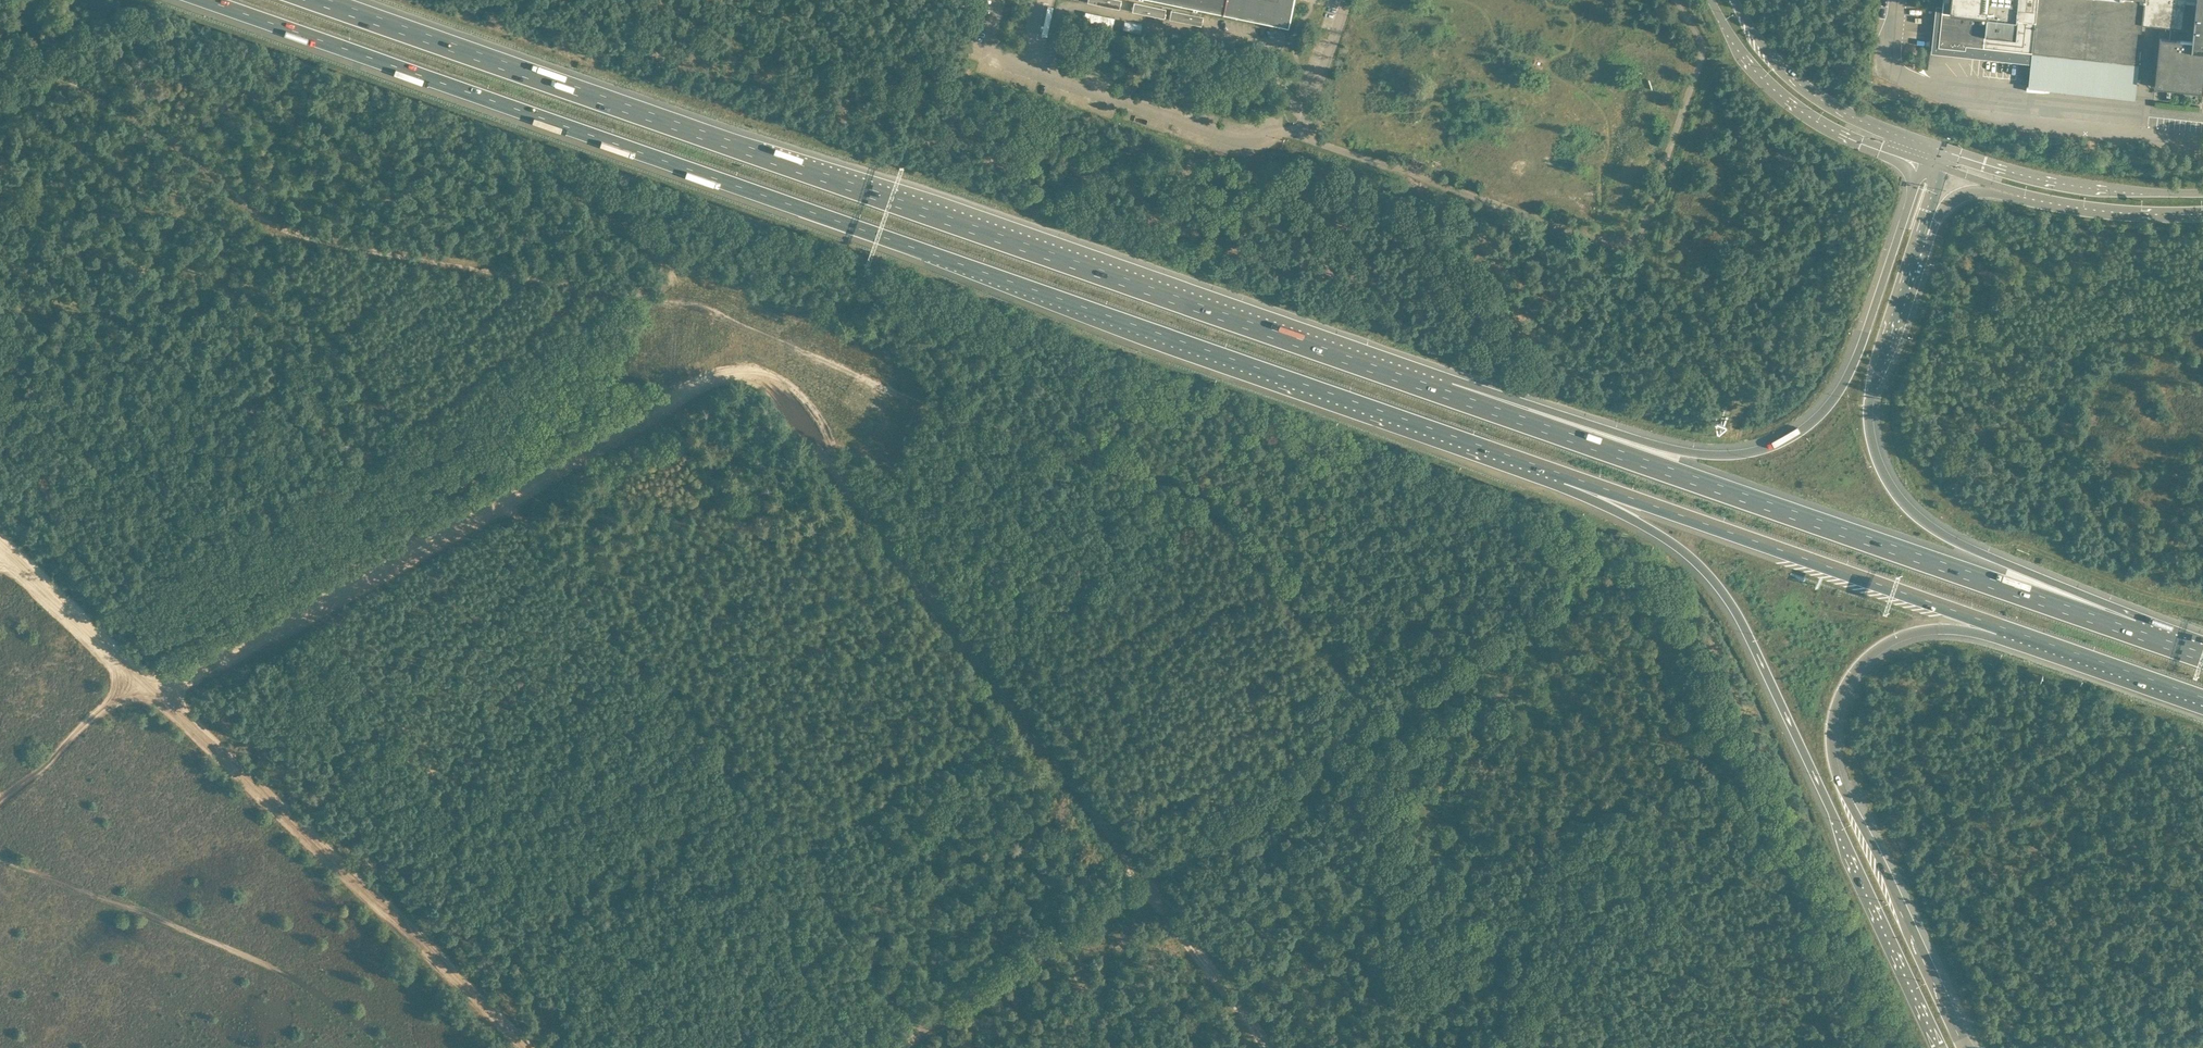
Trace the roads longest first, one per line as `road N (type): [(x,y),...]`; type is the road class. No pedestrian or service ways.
road 1 (track): [(1554,1047),(1536,1000),(1393,743),(1238,531),(1200,495),(774,343),(567,286),(271,231),(167,132),(93,90),(0,57)]
road 2 (track): [(1269,1047),(771,378),(734,363),(147,684)]
road 3 (motorway): [(206,0),(1567,474)]
road 4 (motorway): [(1446,393),(317,0)]
road 5 (track): [(527,1047),(0,544)]
road 6 (motorway): [(2132,632),(1446,393)]
road 7 (motorway): [(1567,474),(1684,551),(1739,615),(1943,1047)]
road 8 (motorway): [(1924,162),(1850,372),(1820,417),(1778,445),(1728,455),(1680,451),(1446,393)]
road 9 (motorway): [(1964,1047),(1838,779),(1833,727),(1849,680),(1883,645),(1921,630),(2000,626)]
road 10 (motorway): [(2132,632),(1937,531),(1883,471),(1872,433),(1872,390),(1924,221)]
road 11 (unclassified): [(1675,0),(1700,42),(1702,63),(1637,248),(1362,161)]
road 12 (motorway): [(1567,474),(2000,626)]
road 13 (track): [(385,1047),(301,985),(0,858)]
road 14 (track): [(271,231),(282,260),(464,511)]
road 15 (track): [(1149,887),(898,1047)]
road 16 (secondary): [(1711,0),(1749,60),(1798,102),(1862,139),(1924,162)]
road 17 (secondary): [(2202,192),(2061,179),(1939,146)]
road 18 (secondary): [(1939,146),(1810,86),(1771,51),(1735,0)]
road 19 (motorway): [(2000,626),(2202,697)]
road 20 (secondary): [(1997,186),(2086,204),(2202,210)]
road 21 (track): [(0,804),(106,701),(147,684)]

